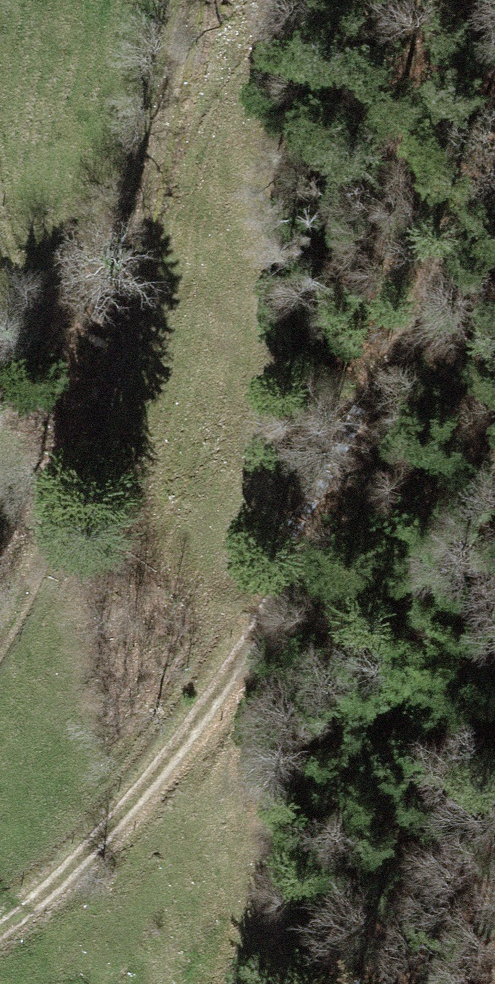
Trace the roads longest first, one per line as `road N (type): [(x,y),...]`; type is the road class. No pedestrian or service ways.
road 1 (track): [(0,946),(109,854),(208,727),(299,483),(494,128)]
road 2 (track): [(0,654),(113,416),(231,0)]

